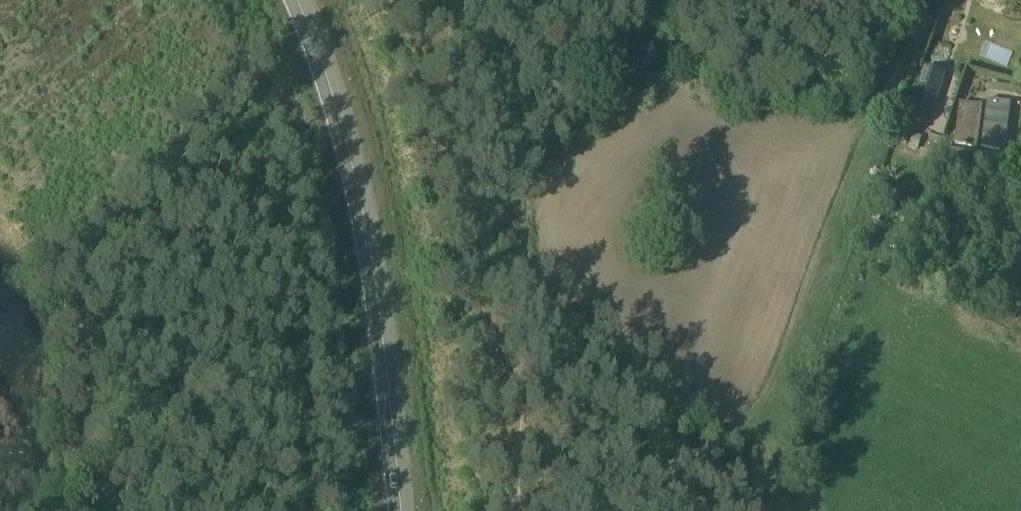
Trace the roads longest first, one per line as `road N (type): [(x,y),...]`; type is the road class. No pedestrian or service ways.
road 1 (trunk): [(395,510),(362,235),(316,62),(289,0)]

